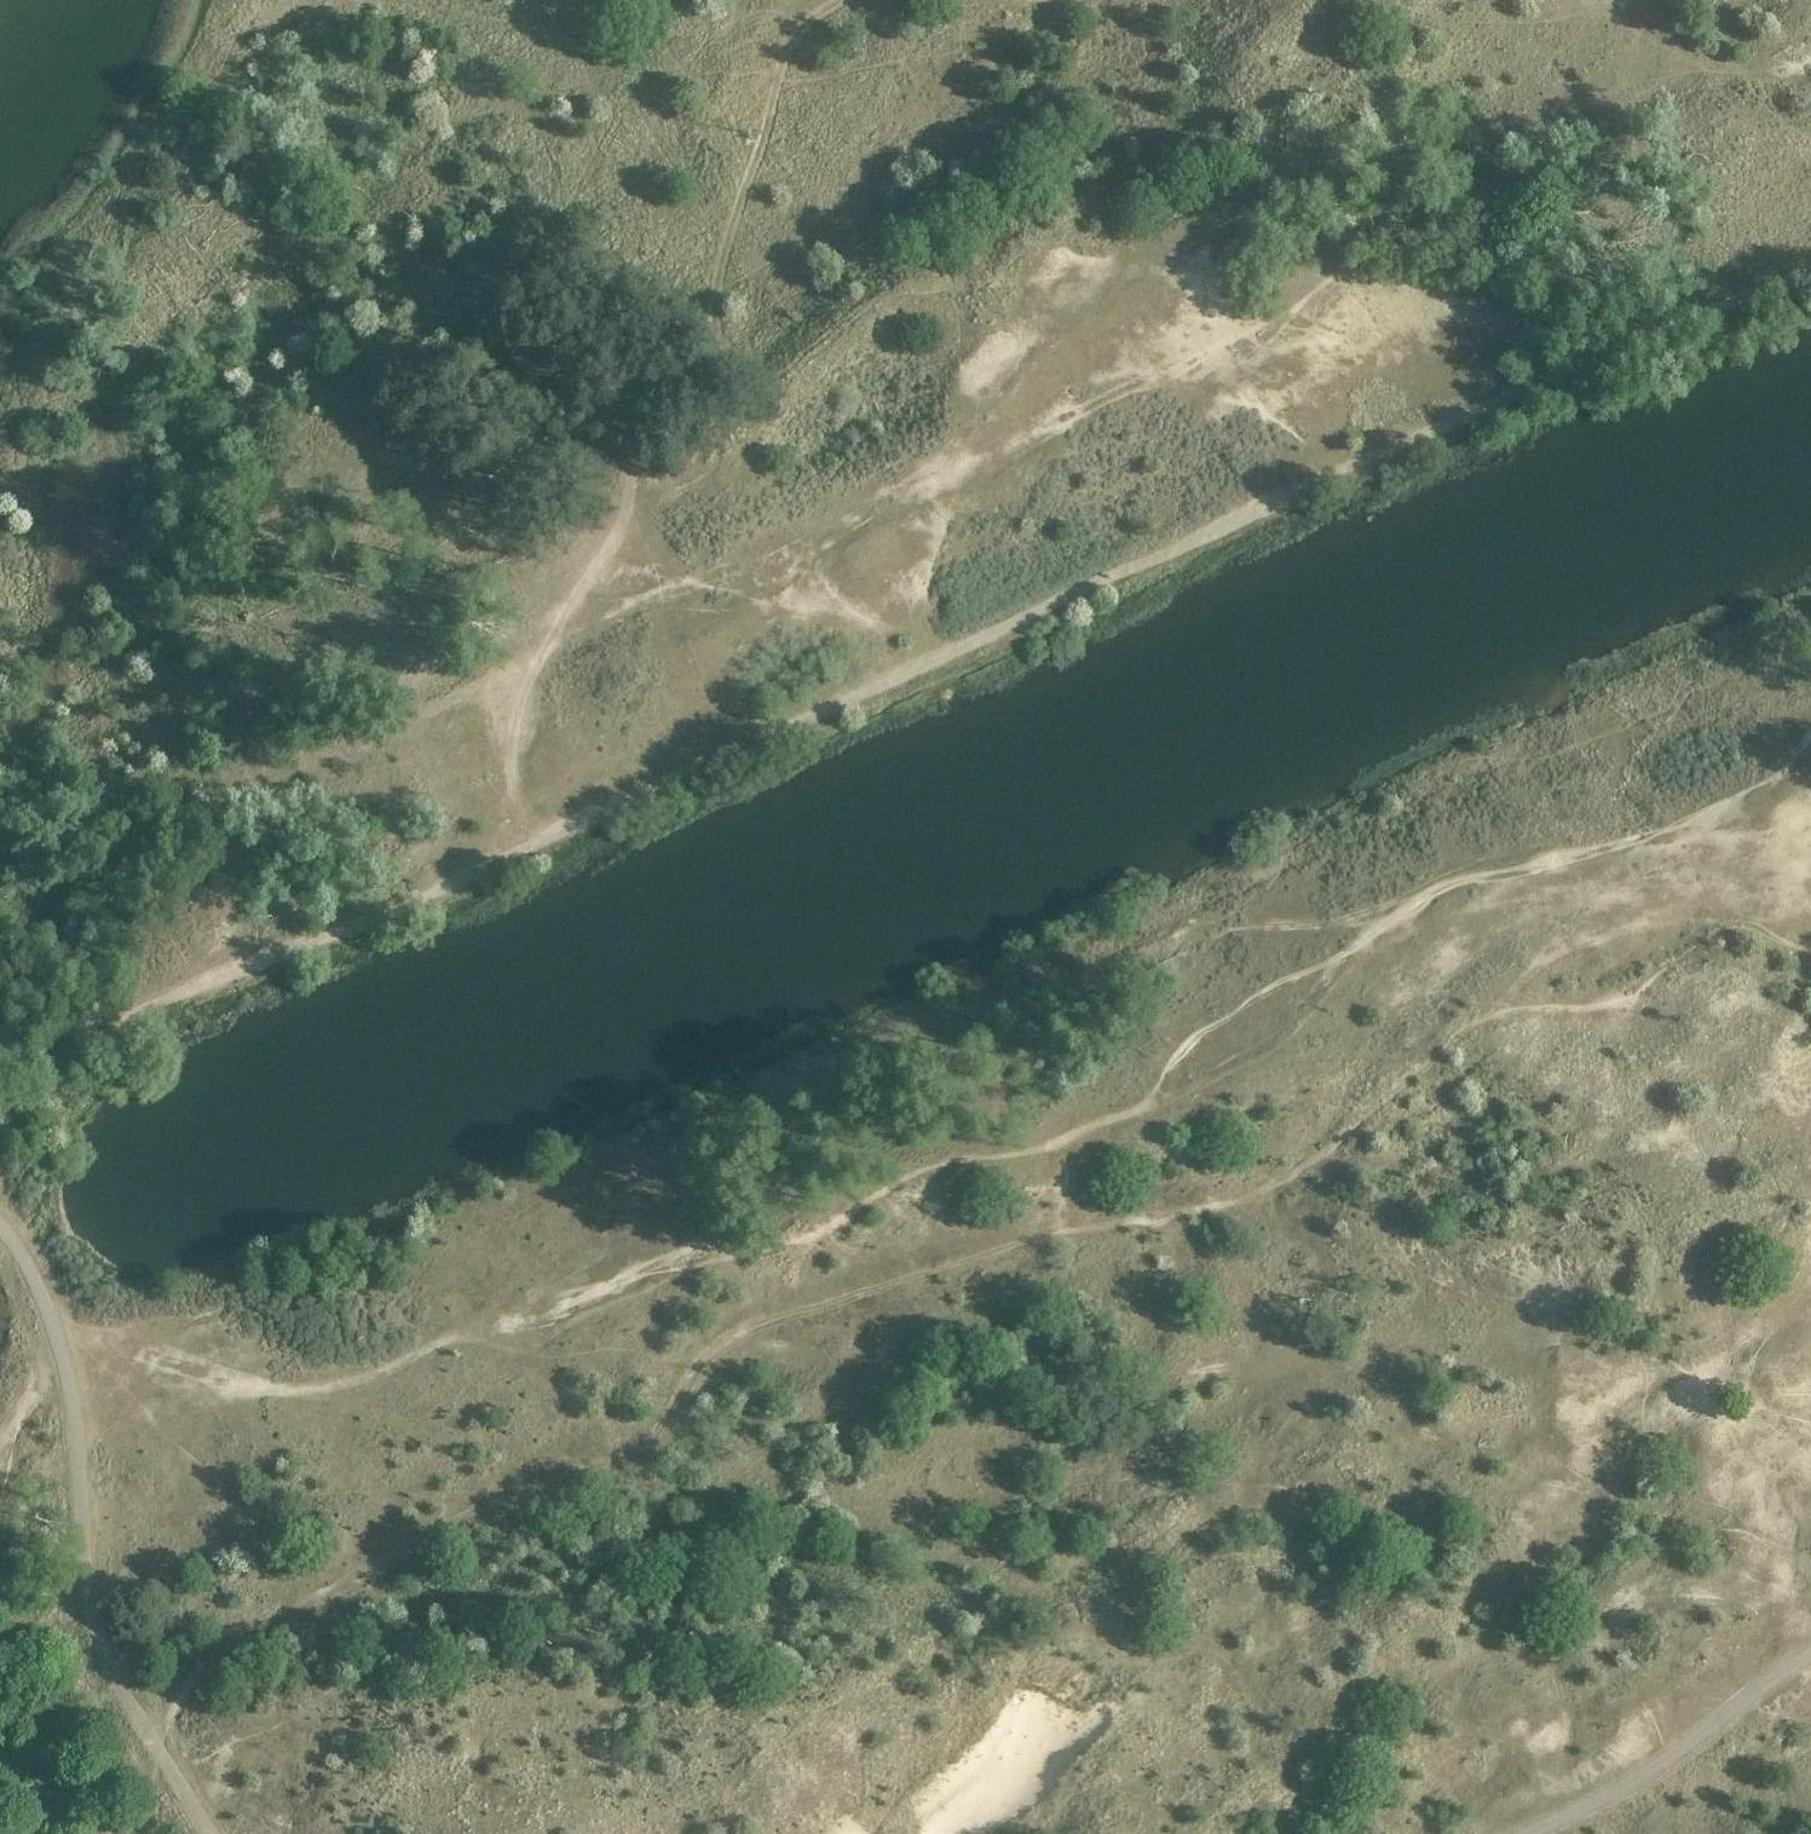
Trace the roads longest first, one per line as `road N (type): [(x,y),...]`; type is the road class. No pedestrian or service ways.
road 1 (track): [(25,1262),(65,1377),(94,1618),(121,1686),(208,1833)]
road 2 (track): [(1526,1833),(1620,1789),(1810,1653)]

